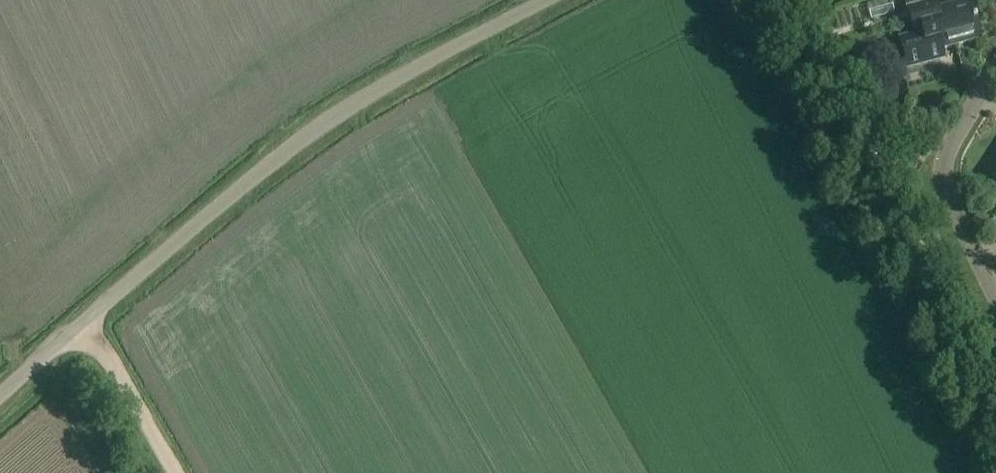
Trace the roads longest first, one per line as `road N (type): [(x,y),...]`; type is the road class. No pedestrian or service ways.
road 1 (unclassified): [(0,397),(275,159),(379,89),(547,0)]
road 2 (residential): [(995,293),(952,200),(951,147),(995,71)]
road 3 (track): [(171,472),(84,322)]

